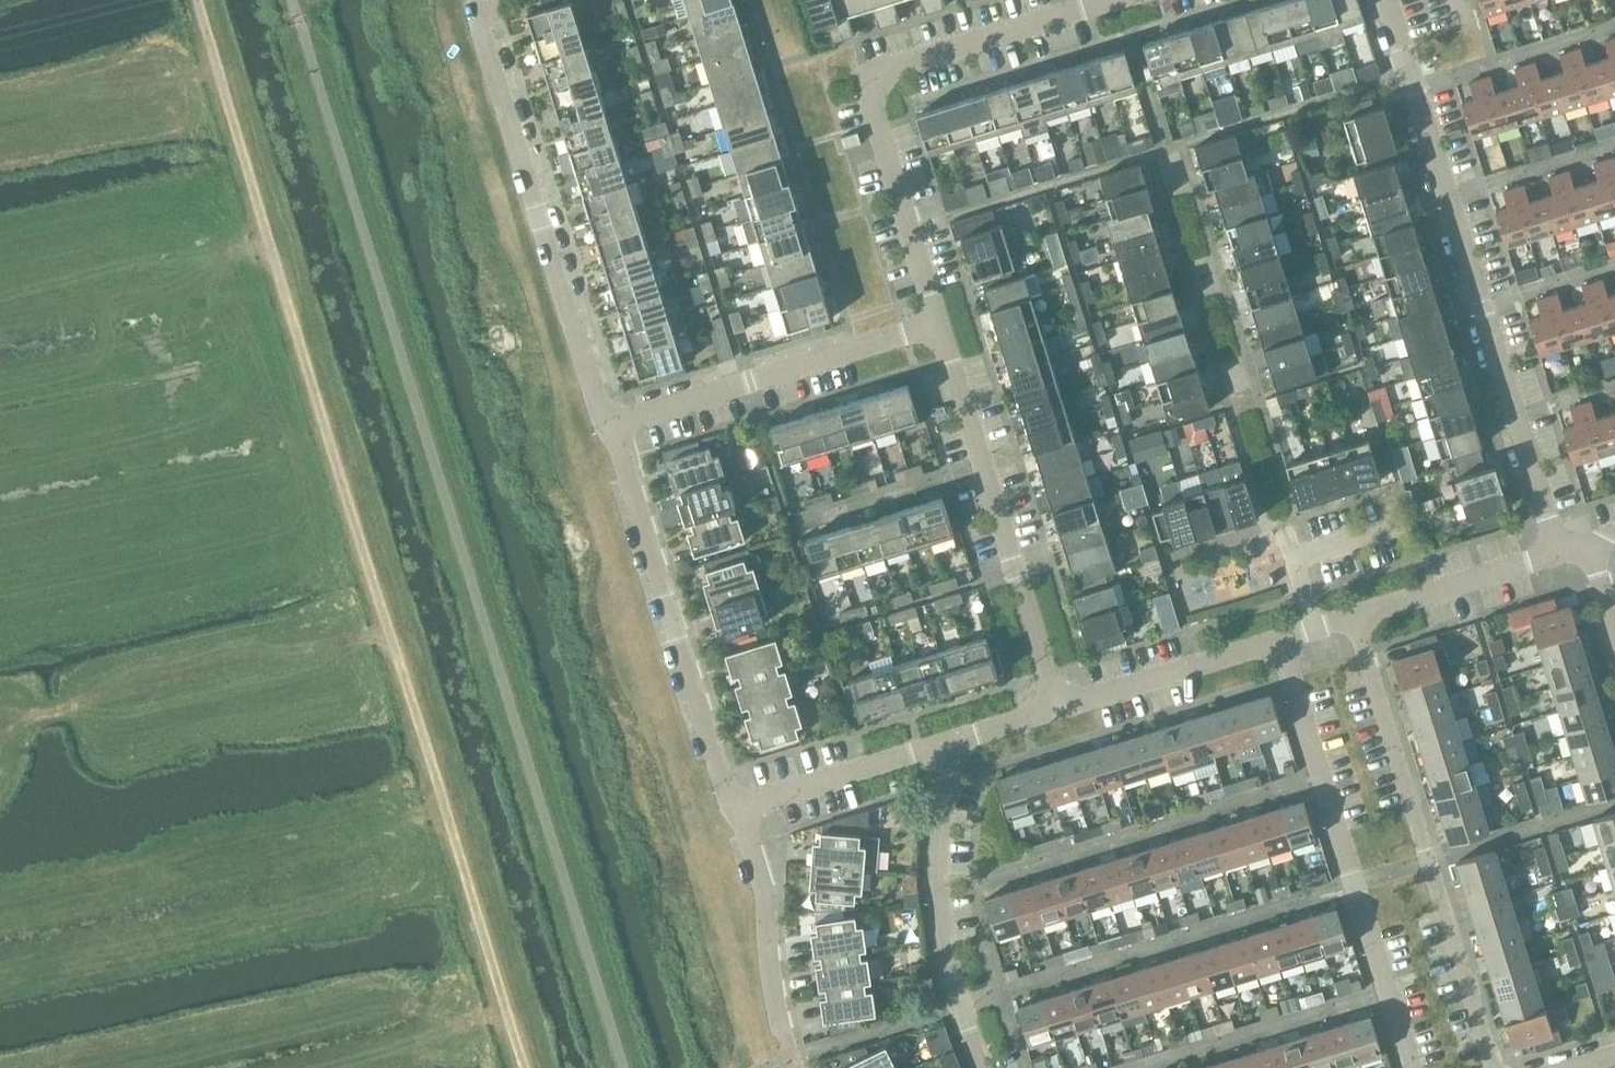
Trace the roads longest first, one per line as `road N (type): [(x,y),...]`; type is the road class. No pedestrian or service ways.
road 1 (track): [(528,1067),(200,0)]
road 2 (unclassified): [(1560,557),(1387,0)]
road 3 (unclassified): [(942,324),(873,104),(883,80),(1116,0)]
road 4 (unclassified): [(1495,1067),(1357,621)]
road 5 (unclassified): [(1412,1067),(1282,644)]
road 6 (unclassified): [(616,427),(599,400),(480,9)]
road 7 (unclassified): [(1063,710),(942,324)]
road 8 (unclassified): [(735,812),(616,427)]
road 9 (unclassified): [(616,427),(942,324)]
road 10 (unclassified): [(987,1067),(947,954),(939,893),(951,745)]
road 11 (unclassified): [(780,1039),(765,886),(735,812)]
road 12 (unclassified): [(1063,710),(1282,644)]
road 13 (unclassified): [(735,812),(951,745)]
road 14 (unclassified): [(1357,621),(1560,557)]

